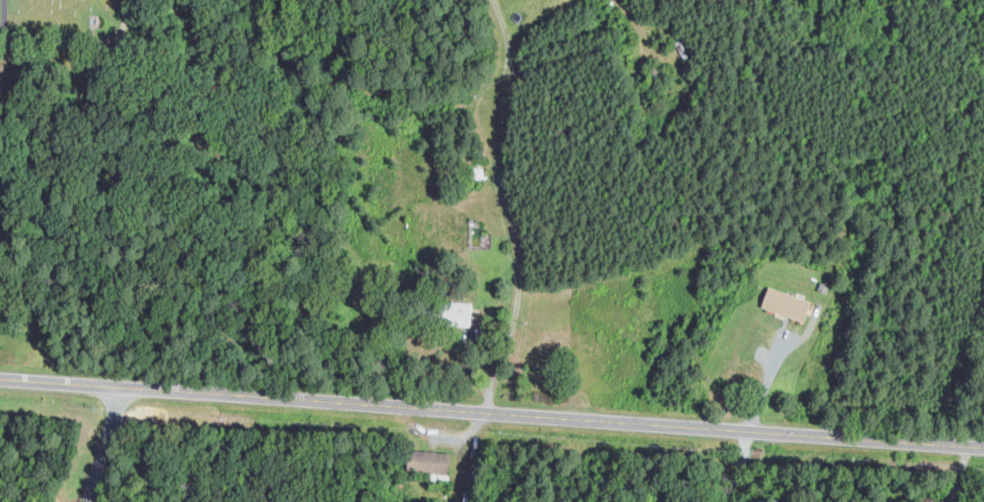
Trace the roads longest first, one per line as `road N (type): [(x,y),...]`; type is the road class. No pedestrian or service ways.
road 1 (tertiary): [(0,378),(983,446)]
road 2 (residential): [(489,412),(519,297),(520,259),(497,146),(508,66),(530,26),(571,0)]
road 3 (residential): [(84,501),(122,386)]

